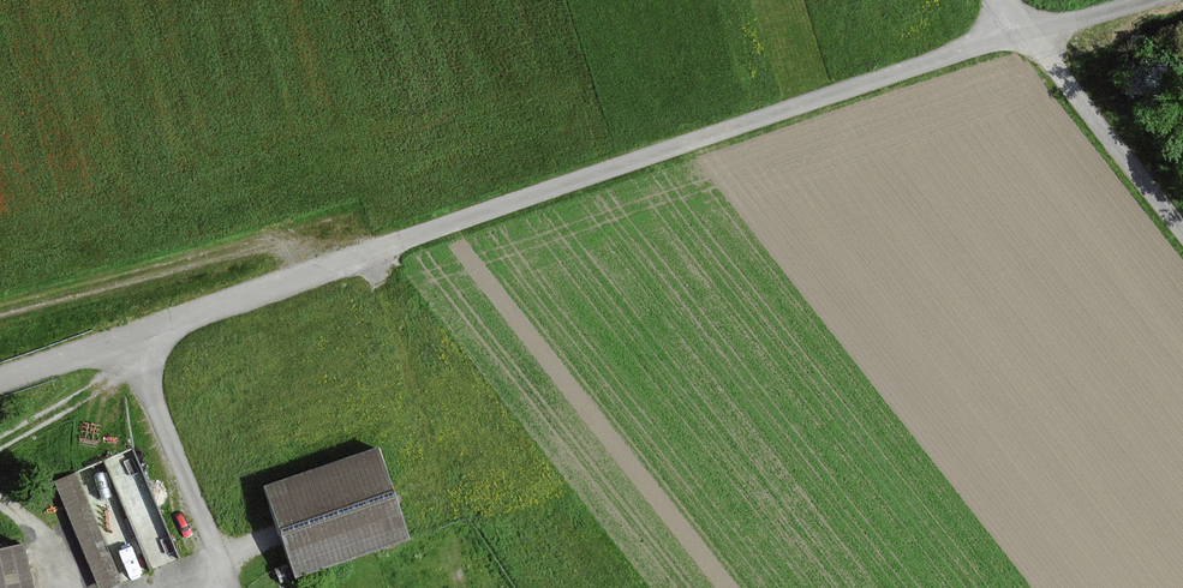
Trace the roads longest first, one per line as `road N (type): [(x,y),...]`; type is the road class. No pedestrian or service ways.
road 1 (unclassified): [(1024,31),(319,268),(126,342)]
road 2 (track): [(0,316),(255,250),(295,247),(319,268)]
road 3 (unclassified): [(230,587),(126,342)]
road 4 (unclassified): [(1182,232),(1024,31)]
road 5 (unclassified): [(126,342),(0,384)]
road 6 (unclassified): [(1151,0),(1024,31)]

